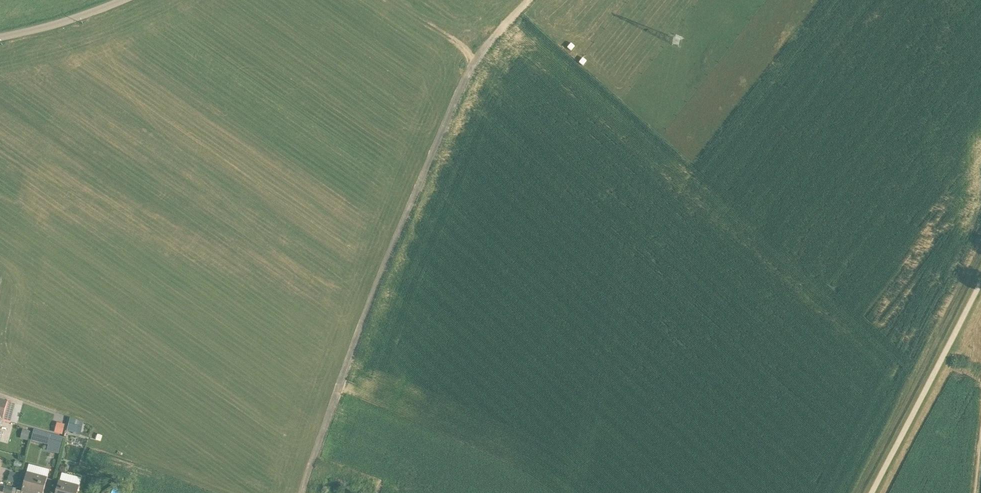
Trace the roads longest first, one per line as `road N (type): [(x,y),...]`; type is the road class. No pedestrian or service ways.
road 1 (track): [(528,0),(479,54),(454,103),(376,284),(303,492)]
road 2 (unclassified): [(0,37),(123,0)]

